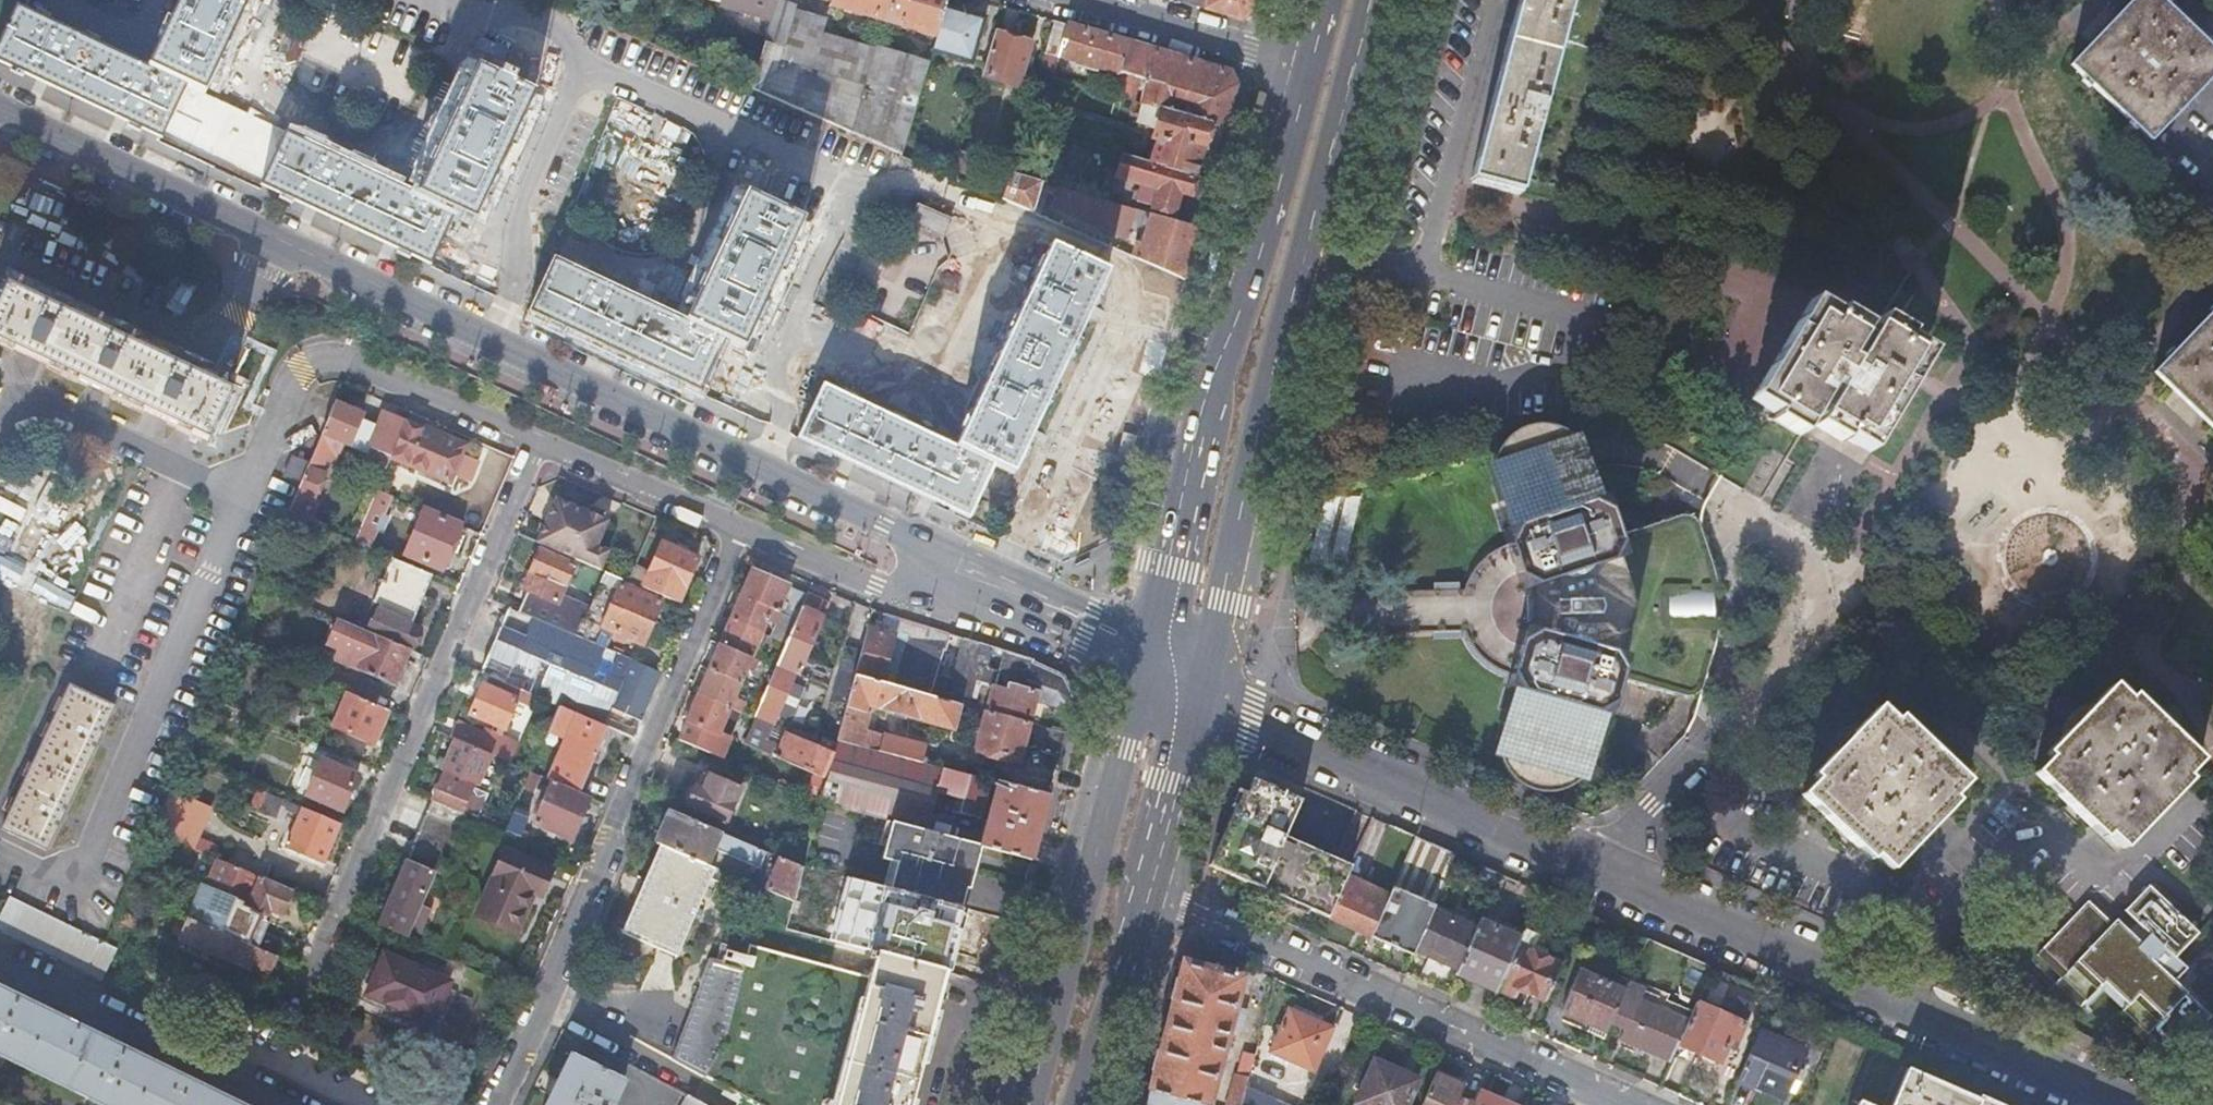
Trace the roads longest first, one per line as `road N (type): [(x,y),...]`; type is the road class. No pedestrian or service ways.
road 1 (tertiary): [(942,566),(872,519),(0,110)]
road 2 (tertiary): [(2125,1104),(1200,697)]
road 3 (residential): [(286,1029),(534,443)]
road 4 (primary): [(1304,65),(1141,650)]
road 5 (residential): [(1149,892),(1633,1104)]
road 6 (primary): [(1141,650),(1019,1104)]
road 7 (primary): [(1200,697),(1301,266)]
road 8 (residential): [(1301,266),(1363,260),(1425,272),(1498,0)]
road 9 (residential): [(610,843),(737,533)]
road 10 (residential): [(610,843),(498,1104)]
road 11 (primary): [(1301,266),(1371,0)]
road 12 (residential): [(308,362),(343,359),(534,443)]
road 13 (residential): [(1079,0),(1304,65)]
road 14 (residential): [(534,443),(737,533)]
road 15 (primary): [(1085,1104),(1149,892)]
road 16 (residential): [(737,533),(877,585),(942,566)]
road 17 (tertiary): [(1141,650),(942,566)]
road 18 (primary): [(1149,892),(1200,697)]

